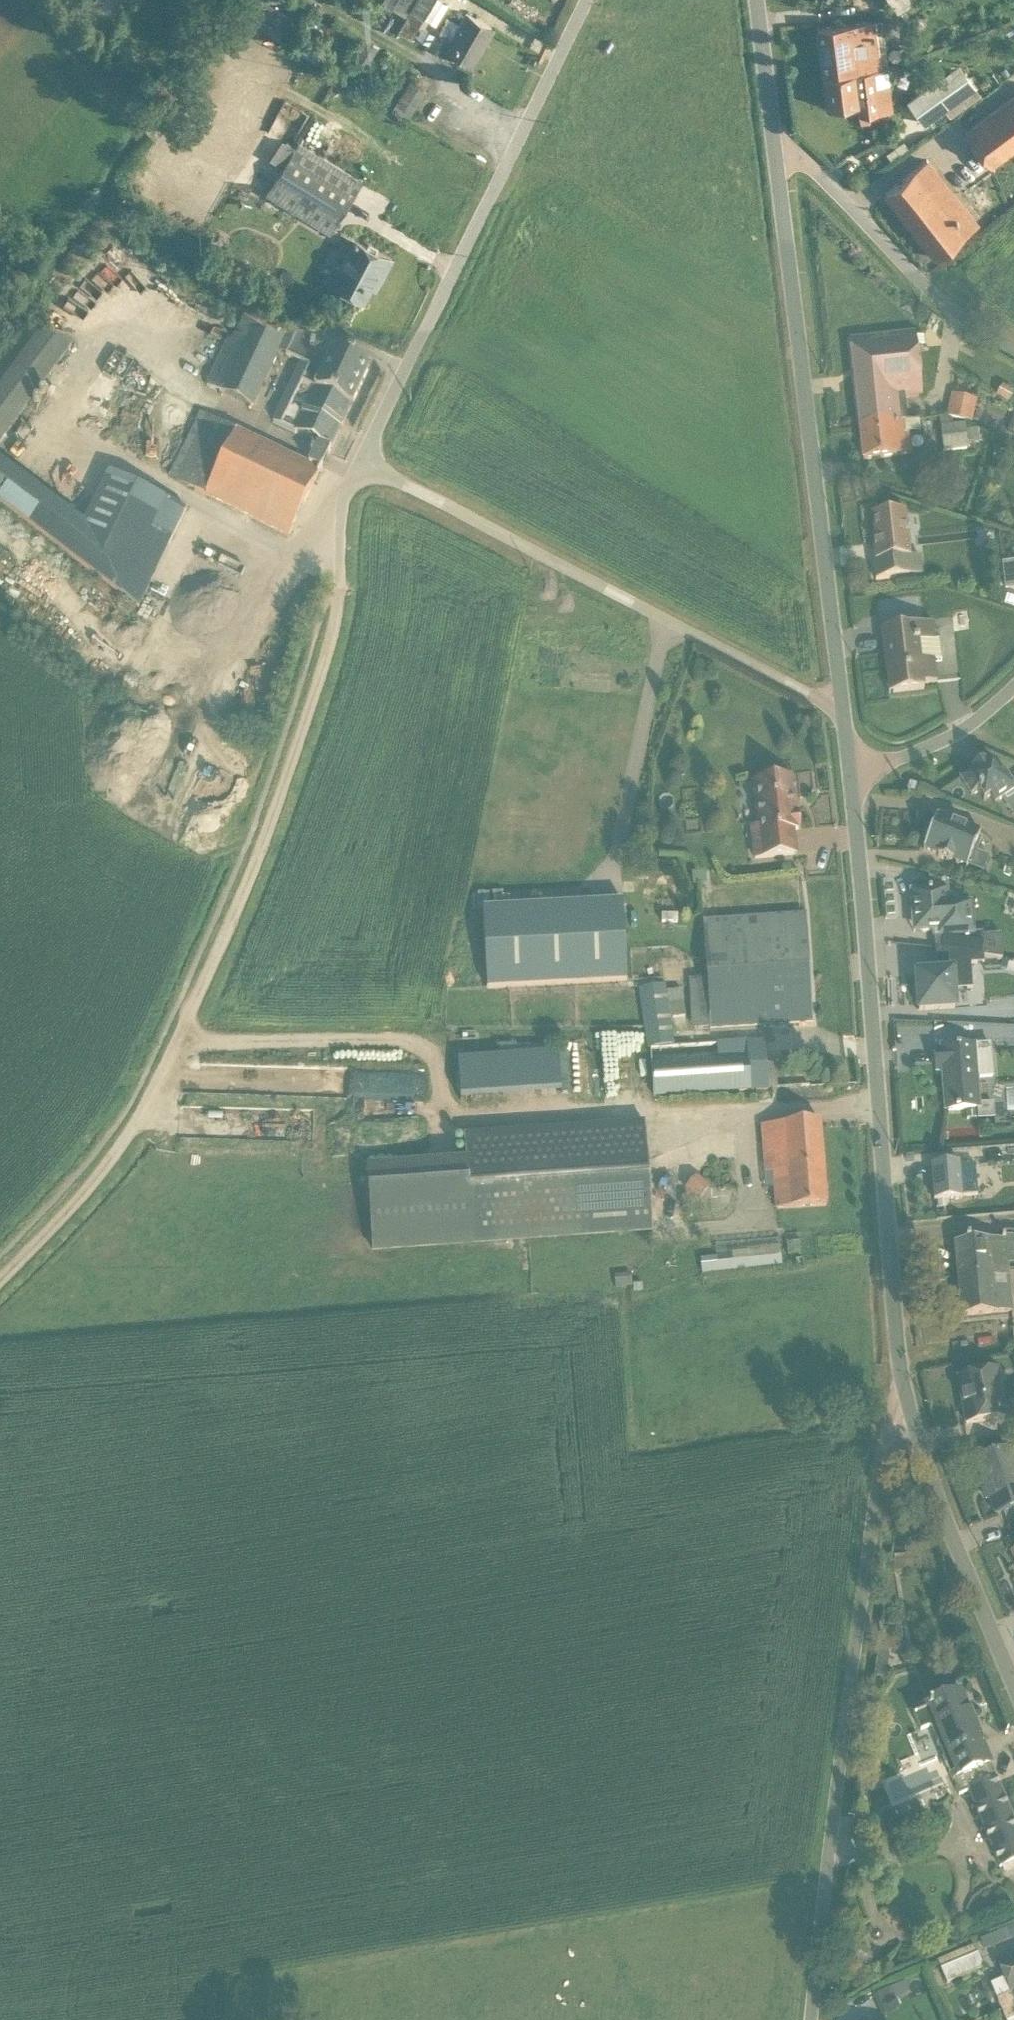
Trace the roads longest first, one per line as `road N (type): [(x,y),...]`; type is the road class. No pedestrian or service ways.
road 1 (track): [(0,1284),(124,1142),(179,1040),(284,789),(339,589)]
road 2 (residential): [(848,776),(907,1405)]
road 3 (residential): [(811,2019),(883,1440),(907,1405)]
road 4 (residential): [(776,149),(842,711)]
road 5 (unclassified): [(362,464),(842,711)]
road 6 (residential): [(586,0),(362,464)]
road 7 (residential): [(1013,350),(942,304),(806,159),(776,149)]
road 8 (residential): [(907,1405),(1013,1688)]
road 9 (residential): [(1013,686),(954,734),(848,776)]
road 10 (residential): [(756,0),(776,149)]
road 11 (residential): [(362,464),(344,511),(339,589)]

